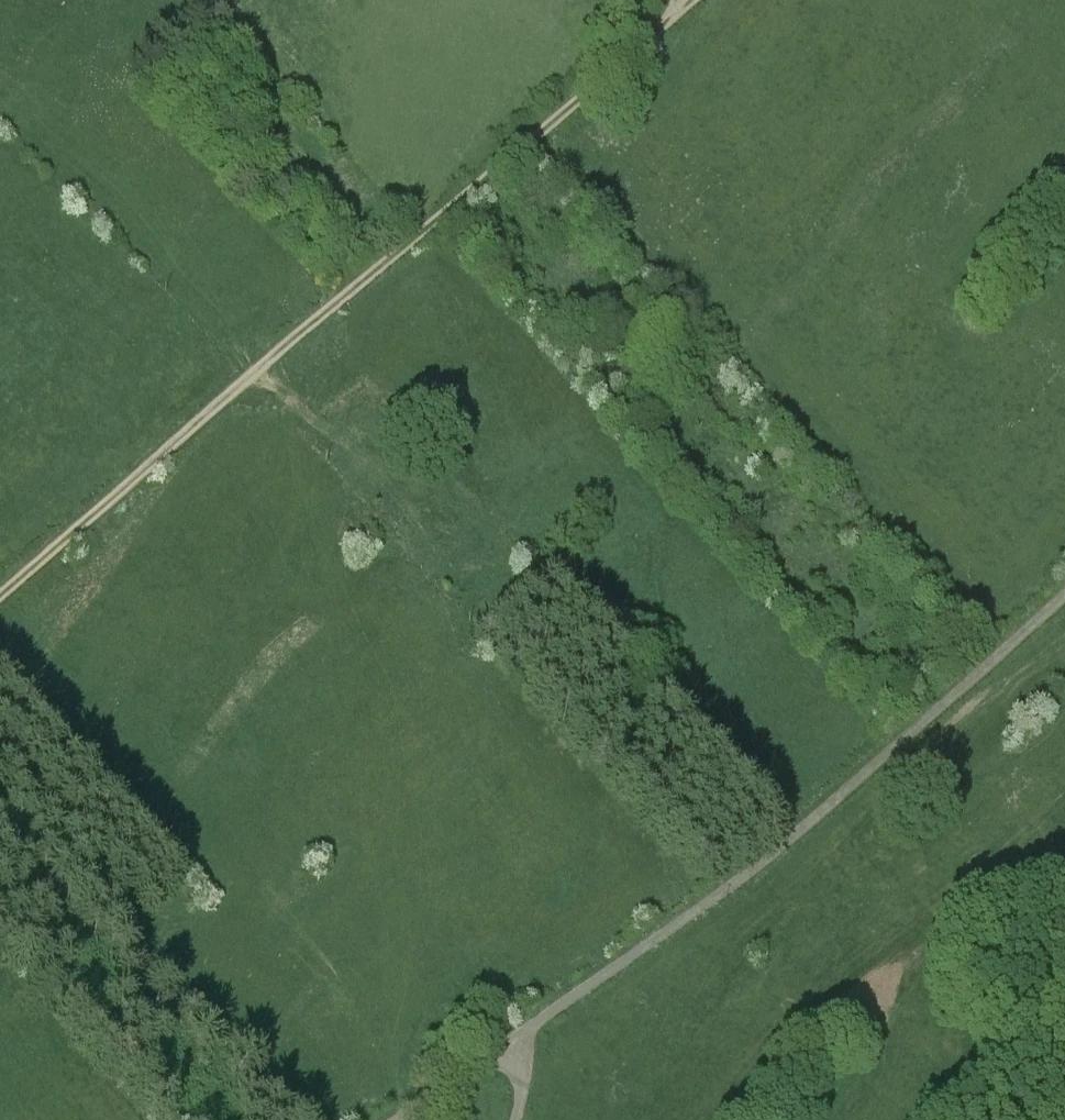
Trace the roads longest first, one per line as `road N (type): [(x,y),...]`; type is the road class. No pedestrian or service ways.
road 1 (track): [(0,592),(690,0)]
road 2 (track): [(404,1119),(825,807),(1064,594)]

